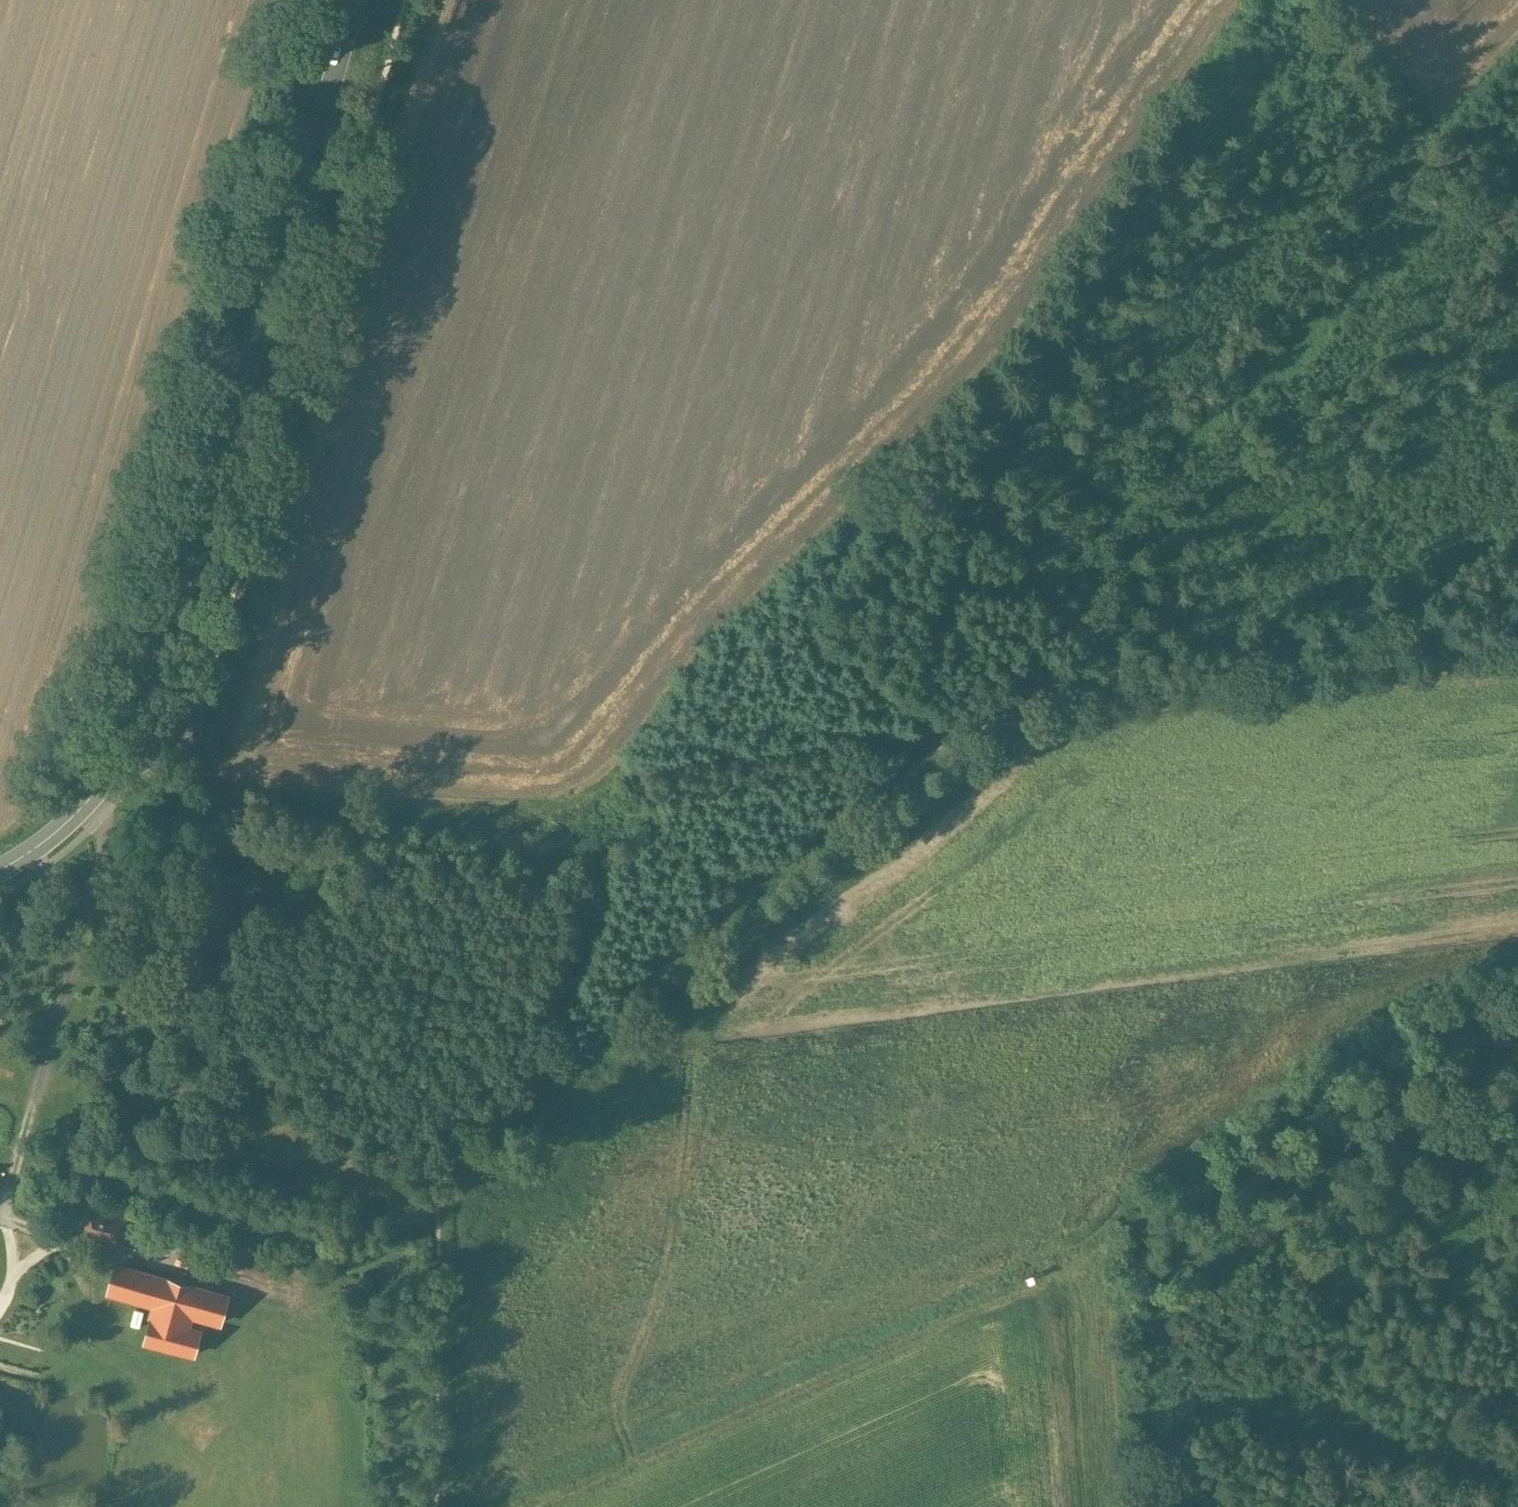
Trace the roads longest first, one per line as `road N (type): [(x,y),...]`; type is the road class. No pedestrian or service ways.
road 1 (track): [(441,1188),(507,1137),(576,1057),(678,962),(959,729),(1517,656)]
road 2 (secondary): [(358,0),(162,697),(91,798),(36,851),(0,871)]
road 3 (track): [(320,784),(148,775),(117,764)]

